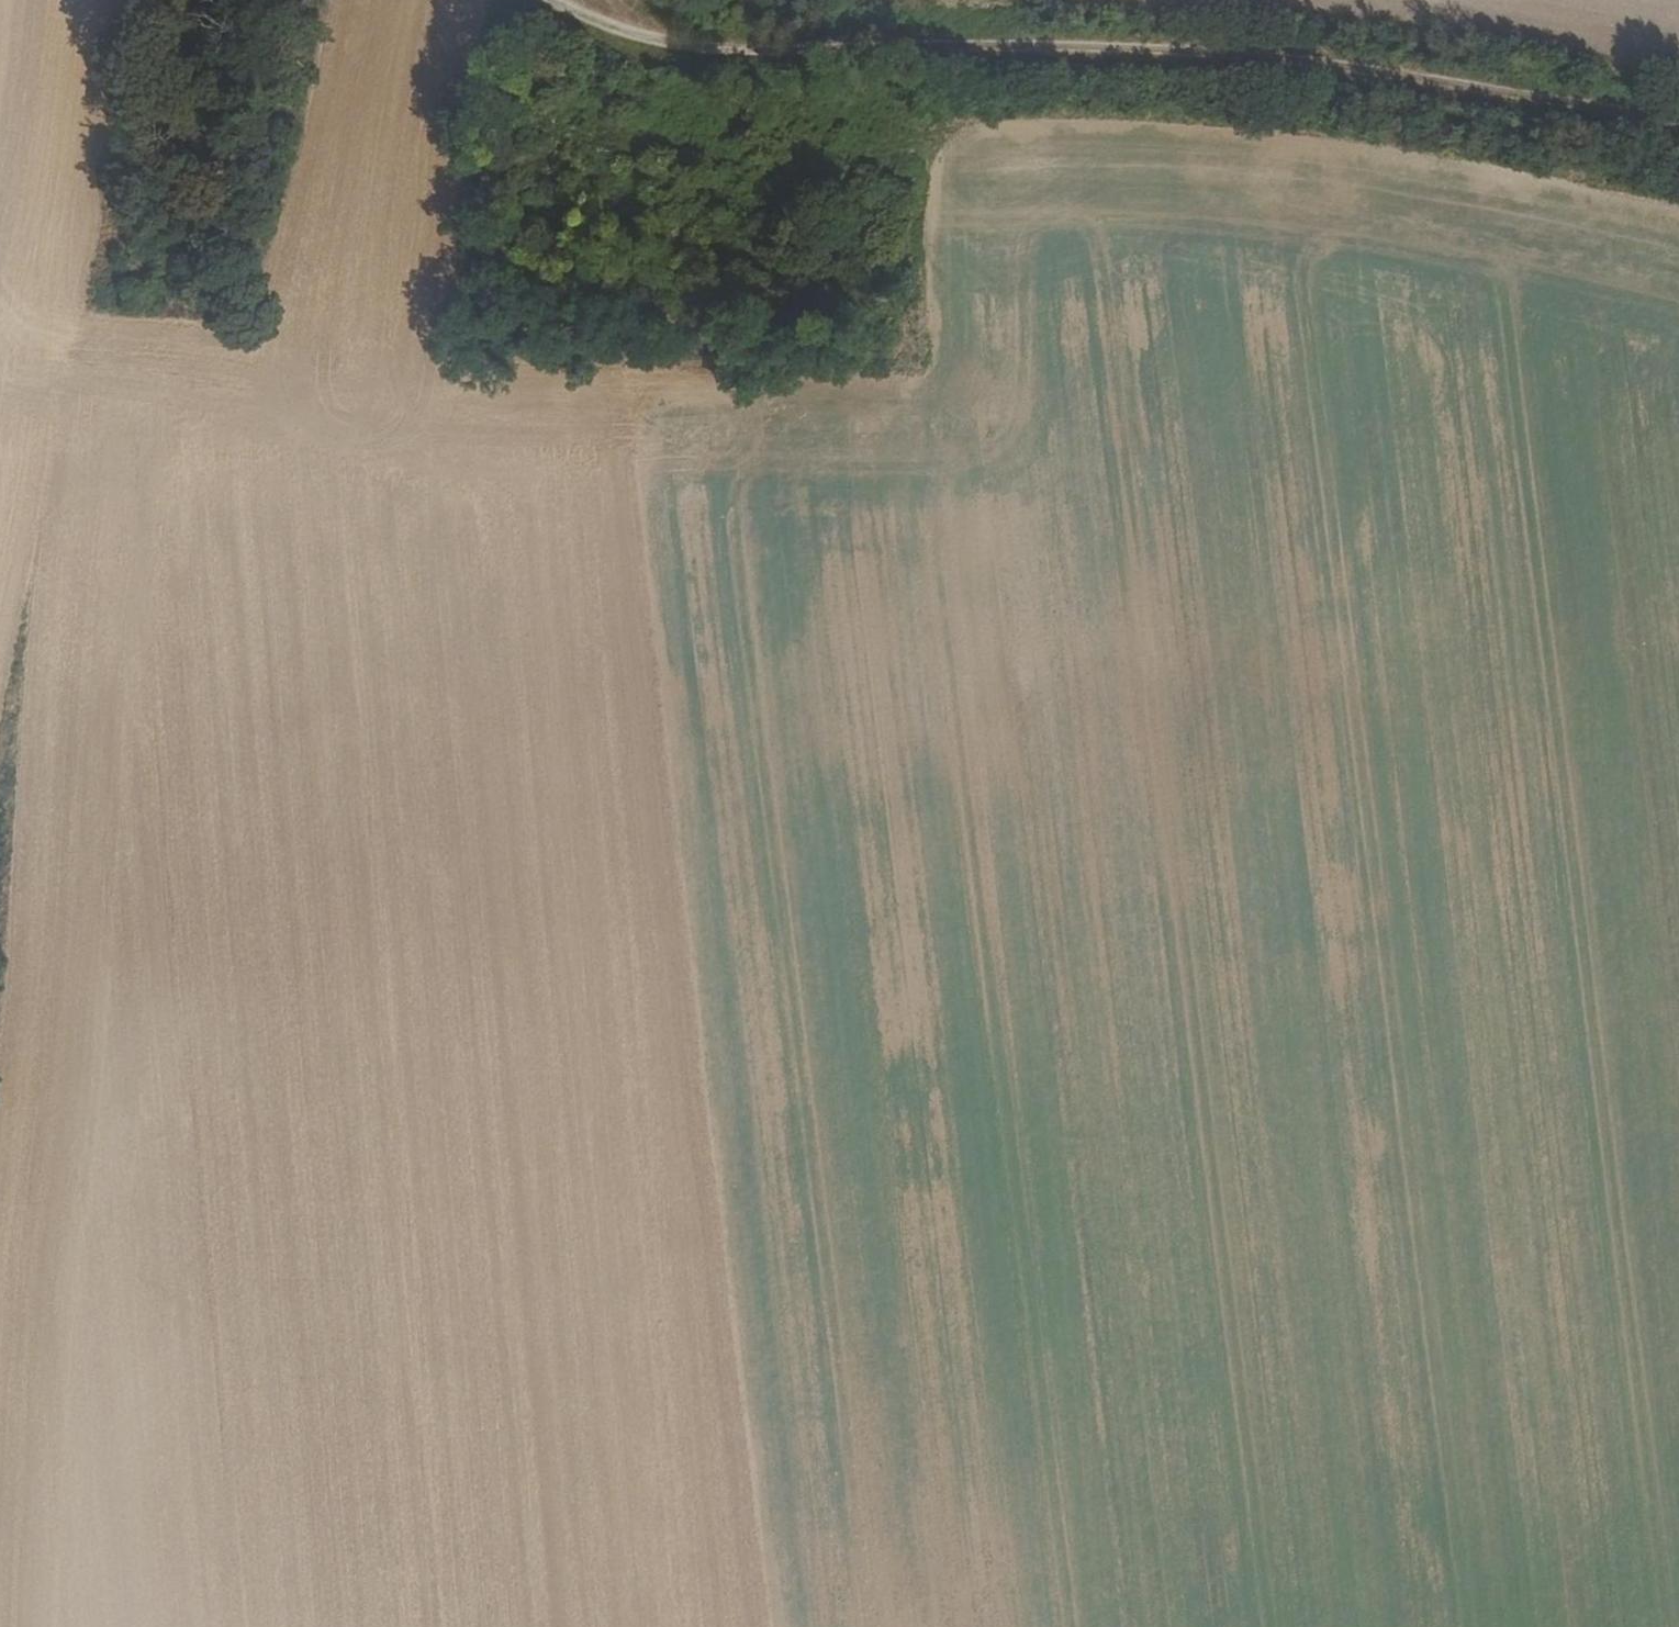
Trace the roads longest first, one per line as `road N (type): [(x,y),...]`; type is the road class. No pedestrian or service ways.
road 1 (track): [(553,0),(656,38),(1191,49),(1678,129)]

